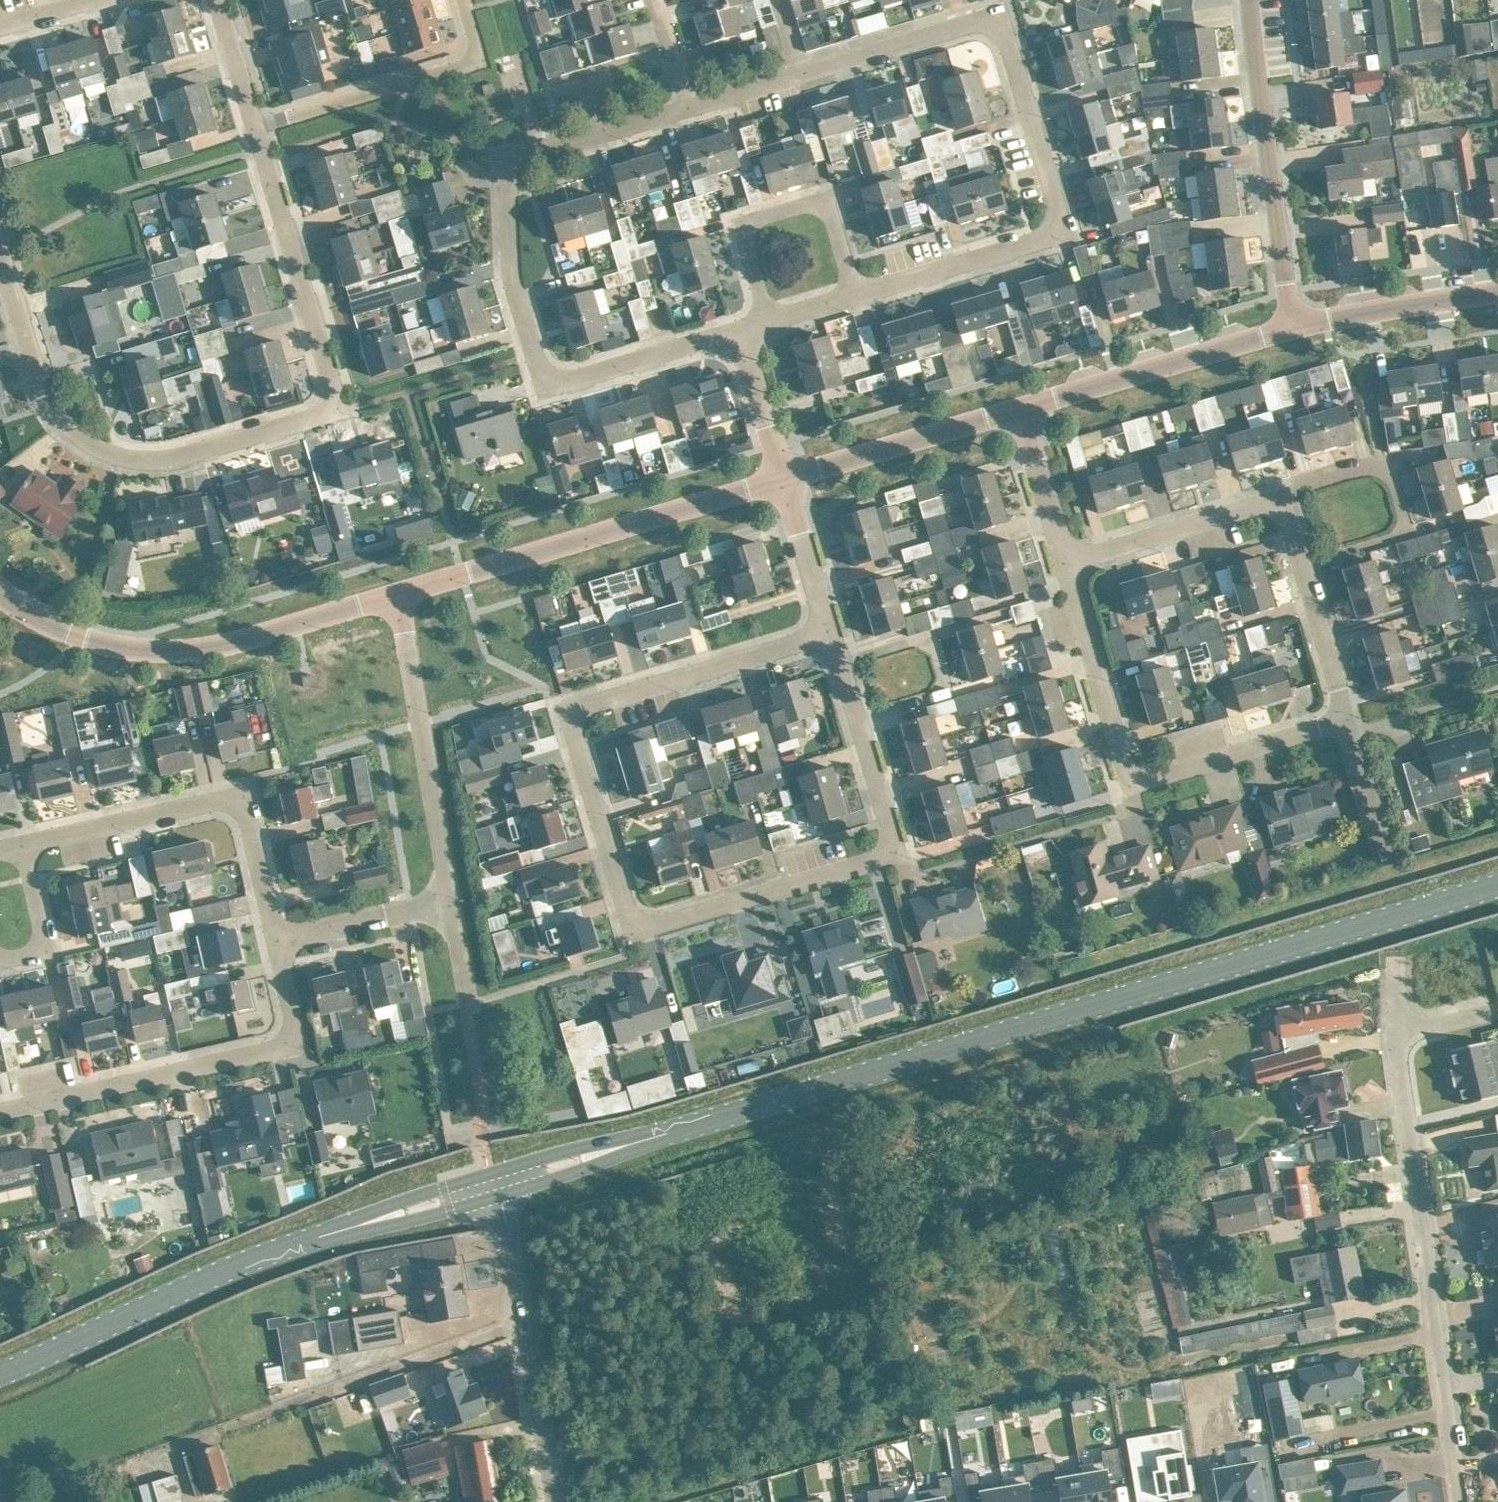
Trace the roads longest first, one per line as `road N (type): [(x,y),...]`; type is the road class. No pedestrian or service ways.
road 1 (secondary): [(630,1144),(1497,884)]
road 2 (residential): [(829,633),(570,710),(630,921),(655,926),(894,854),(855,720)]
road 3 (residential): [(0,252),(44,396),(74,432),(129,459),(187,456),(336,412),(255,127)]
road 4 (residential): [(689,108),(994,22),(1009,43),(1062,222),(1053,235),(855,295)]
road 5 (residential): [(739,330),(550,386),(509,269),(507,180),(515,161),(689,108)]
road 6 (residential): [(1463,1501),(1394,1033)]
road 7 (residential): [(1067,563),(1129,782),(1348,719)]
road 8 (unclassified): [(0,593),(41,623),(138,645),(396,595)]
road 9 (unclassified): [(396,595),(785,483)]
road 10 (residential): [(275,941),(296,1028),(279,1048),(0,1110)]
road 11 (secondary): [(0,1371),(272,1253),(366,1224)]
road 12 (residential): [(24,842),(242,795),(275,941)]
road 13 (unclassified): [(1293,331),(1251,0)]
road 14 (residential): [(450,905),(396,595)]
road 15 (residential): [(255,127),(479,63),(461,0)]
road 16 (residential): [(1301,565),(1407,535),(1383,465),(1340,472),(1279,499)]
road 17 (unclassified): [(1020,408),(1293,331)]
road 18 (residential): [(769,320),(743,232),(753,217),(827,203),(855,295)]
road 19 (residential): [(837,661),(932,635),(949,693),(855,720)]
road 20 (unclassified): [(785,483),(1020,408)]
road 21 (residential): [(554,1501),(512,1259)]
road 22 (residential): [(1279,499),(1067,563)]
road 23 (unclassified): [(1293,331),(1497,295)]
road 24 (residential): [(450,905),(275,941)]
road 25 (residential): [(1020,408),(1067,563)]
road 26 (residential): [(1348,719),(1301,565)]
road 27 (residential): [(785,483),(739,330)]
road 28 (residential): [(785,483),(829,633)]
road 29 (residential): [(0,960),(36,956),(44,940),(24,842)]
road 30 (residential): [(1391,863),(1348,719)]
road 31 (secondary): [(630,1144),(490,1172)]
road 32 (secondary): [(499,1198),(575,1174),(630,1144)]
road 33 (secondary): [(366,1224),(409,1222),(499,1198)]
road 34 (secondary): [(490,1172),(404,1200),(366,1224)]
road 35 (residential): [(255,127),(217,0)]

